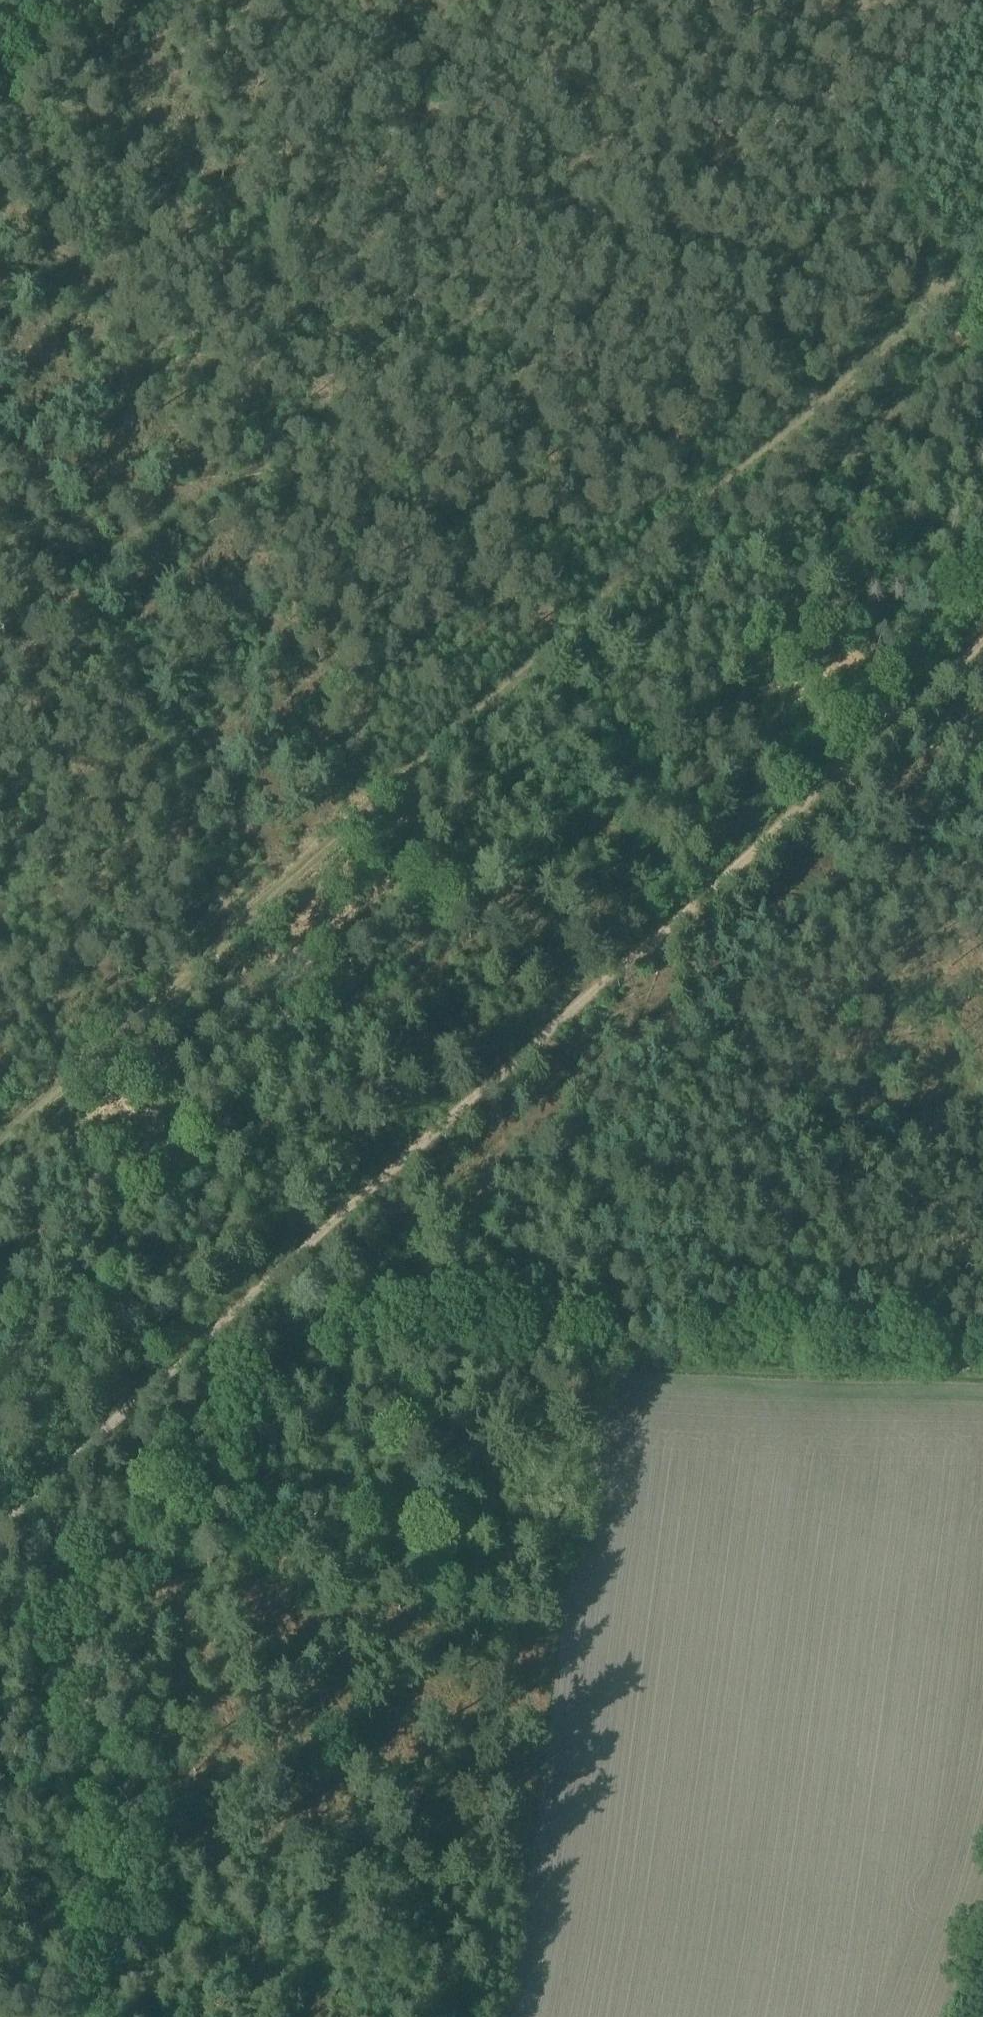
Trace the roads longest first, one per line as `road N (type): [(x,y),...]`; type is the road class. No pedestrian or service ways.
road 1 (track): [(0,1175),(982,267)]
road 2 (track): [(0,1530),(982,644)]

